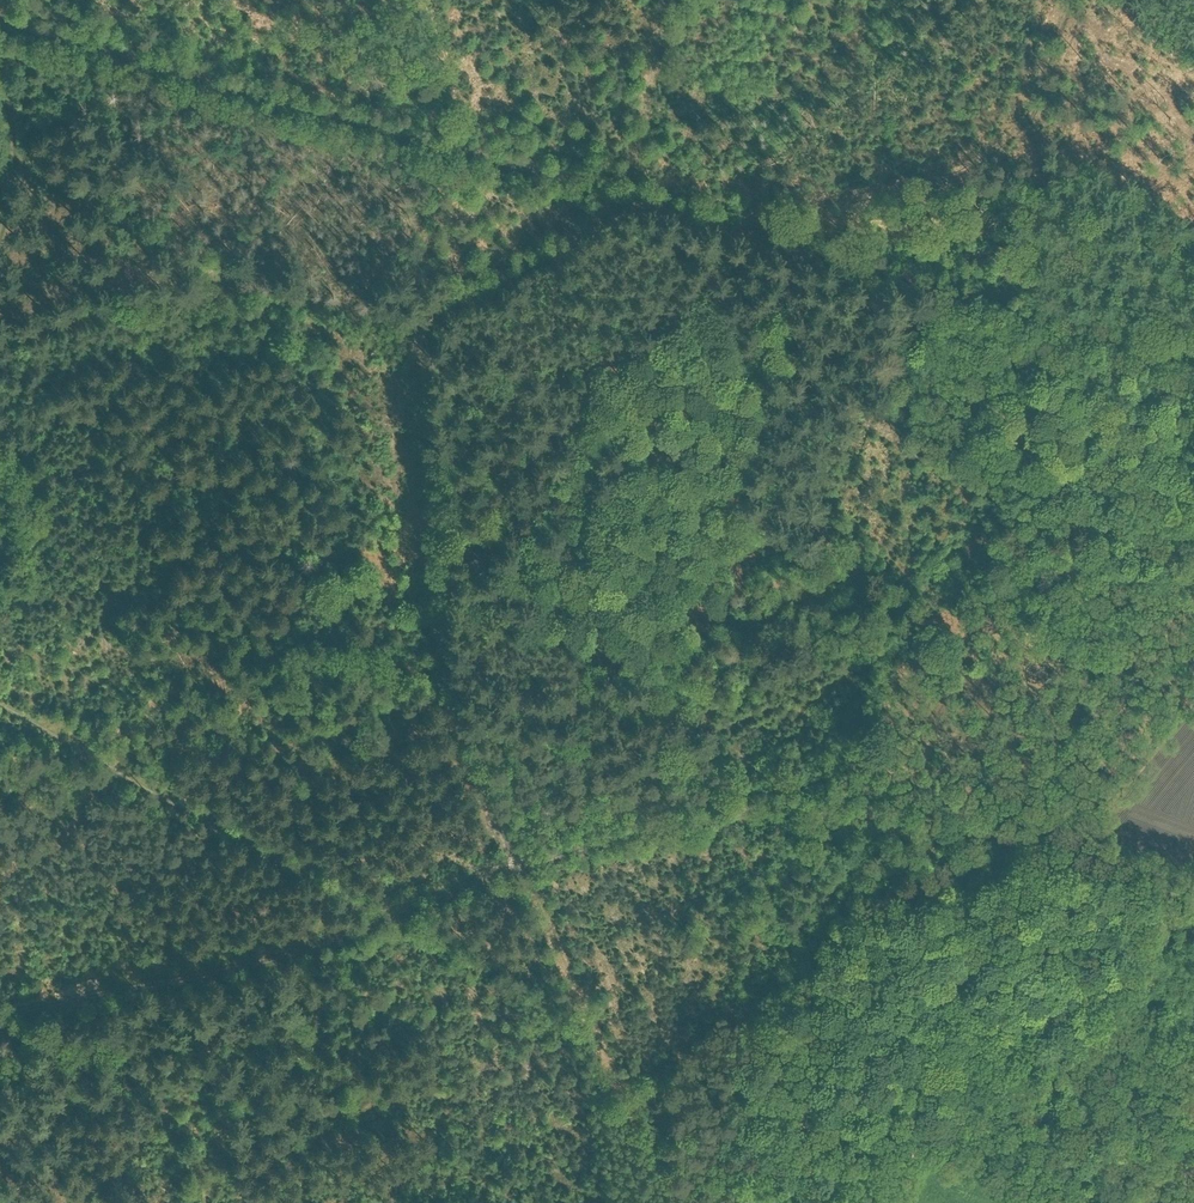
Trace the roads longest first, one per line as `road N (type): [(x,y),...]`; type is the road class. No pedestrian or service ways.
road 1 (track): [(614,196),(7,22)]
road 2 (track): [(1193,370),(750,235)]
road 3 (track): [(838,1197),(1028,825)]
road 4 (track): [(1028,825),(1193,519)]
road 5 (track): [(1028,825),(1193,885)]

